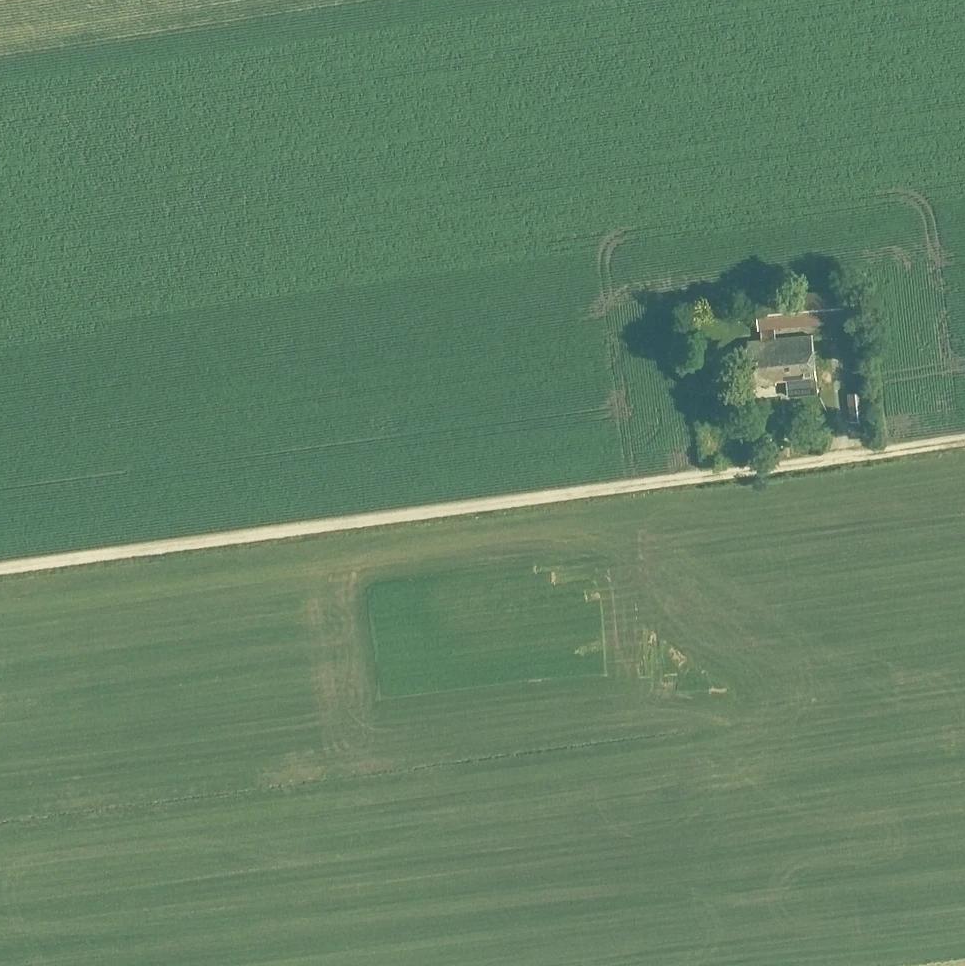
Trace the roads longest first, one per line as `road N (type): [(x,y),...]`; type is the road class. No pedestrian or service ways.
road 1 (track): [(964,439),(0,570)]

